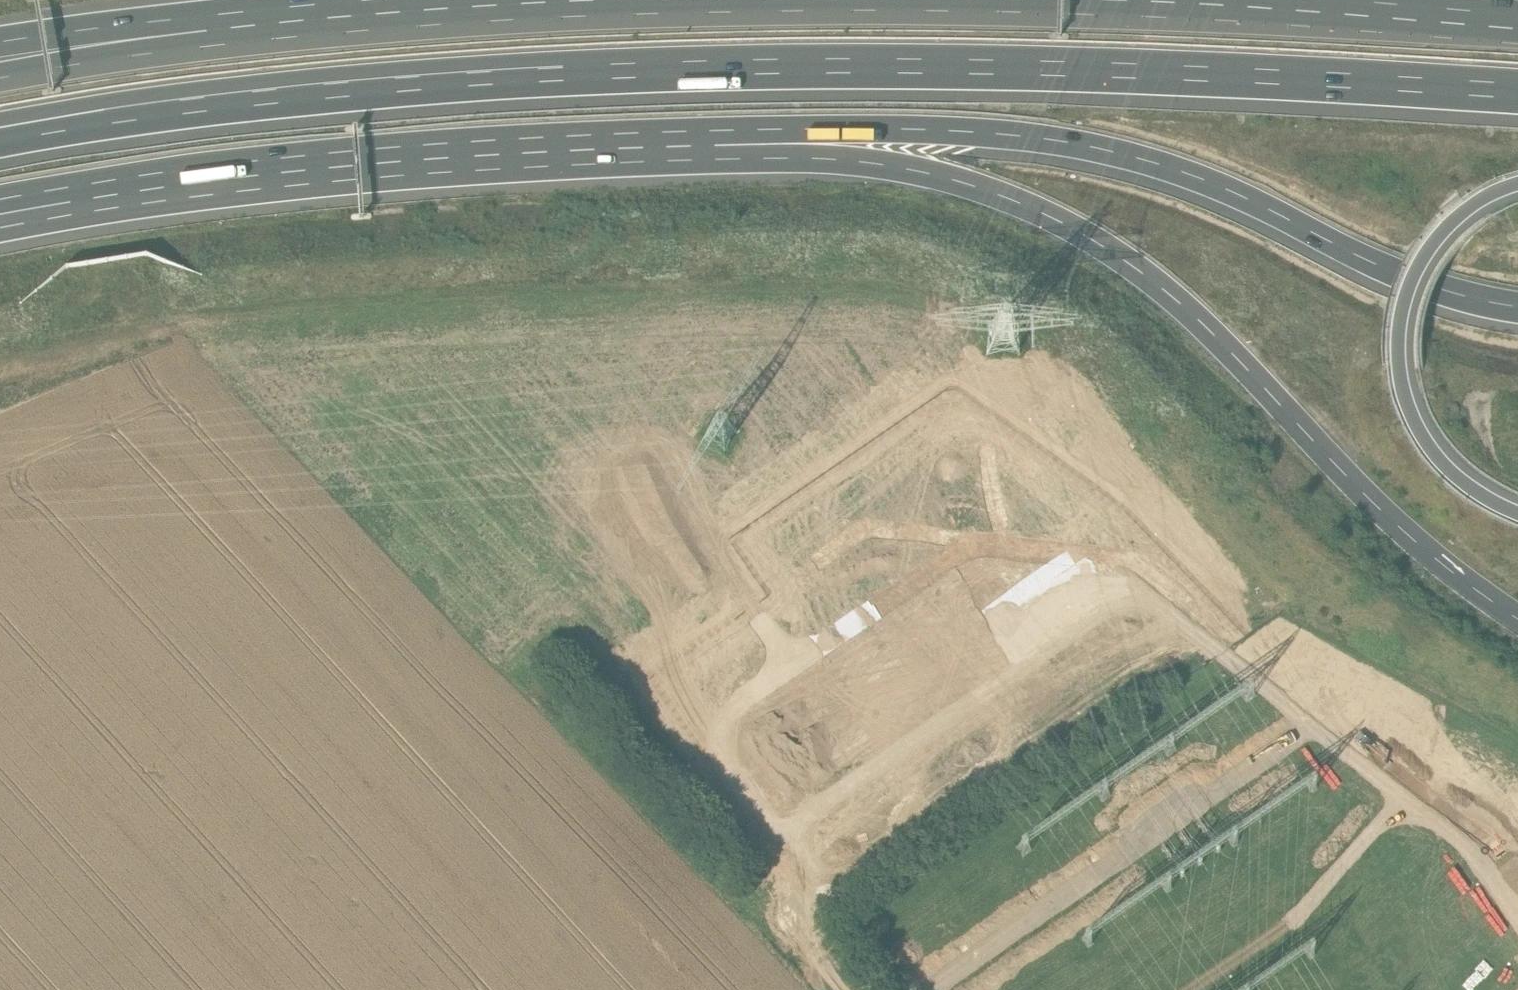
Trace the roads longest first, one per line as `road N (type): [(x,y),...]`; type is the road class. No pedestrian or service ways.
road 1 (motorway): [(73,120),(465,79),(778,67),(1113,70),(1517,92)]
road 2 (motorway): [(675,130),(768,136),(897,162),(1025,205),(1106,246),(1179,299),(1406,532),(1517,619)]
road 3 (motorway): [(675,130),(955,129),(1132,154),(1517,309)]
road 4 (track): [(844,989),(812,930),(816,830),(827,802),(1067,630),(1130,561)]
road 5 (motorway): [(115,180),(301,155),(675,130)]
road 6 (motorway): [(1517,513),(1465,484),(1426,446),(1407,407),(1398,347),(1404,299),(1434,245),(1477,204),(1517,186)]
road 7 (motorway): [(1517,20),(1133,0)]
road 8 (motorway): [(606,0),(261,24)]
road 9 (motorway): [(261,24),(0,74)]
road 10 (motorway): [(261,24),(0,44)]

